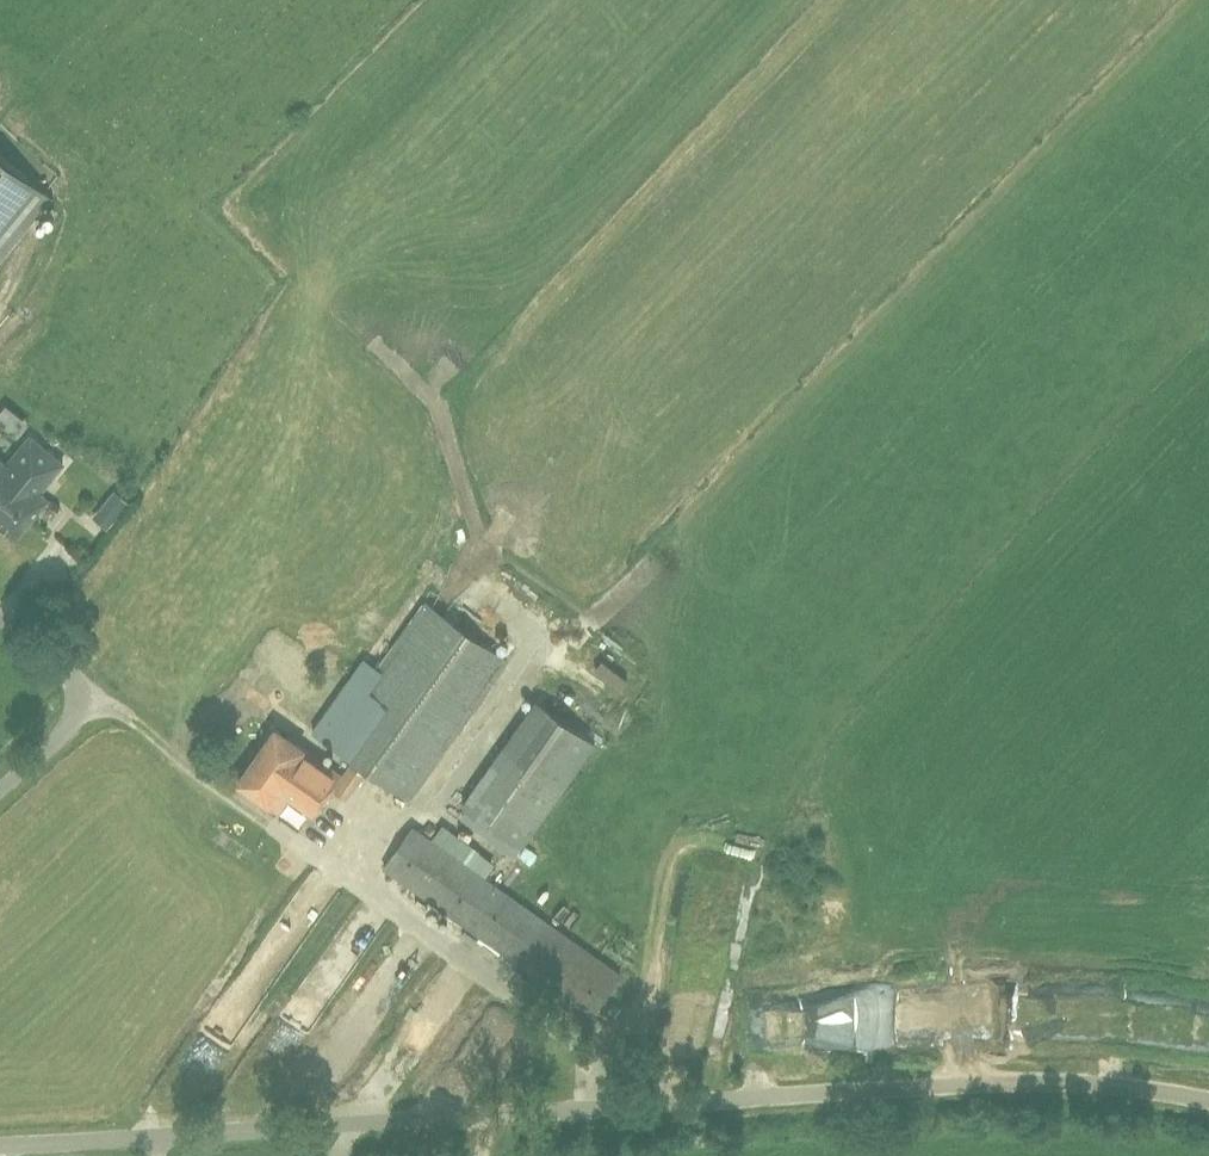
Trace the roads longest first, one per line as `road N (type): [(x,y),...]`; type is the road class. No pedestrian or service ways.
road 1 (unclassified): [(1208,1100),(1052,1080),(0,1148)]
road 2 (track): [(477,569),(483,544),(440,414),(374,343)]
road 3 (unclassified): [(0,792),(67,733),(96,693),(65,669)]

